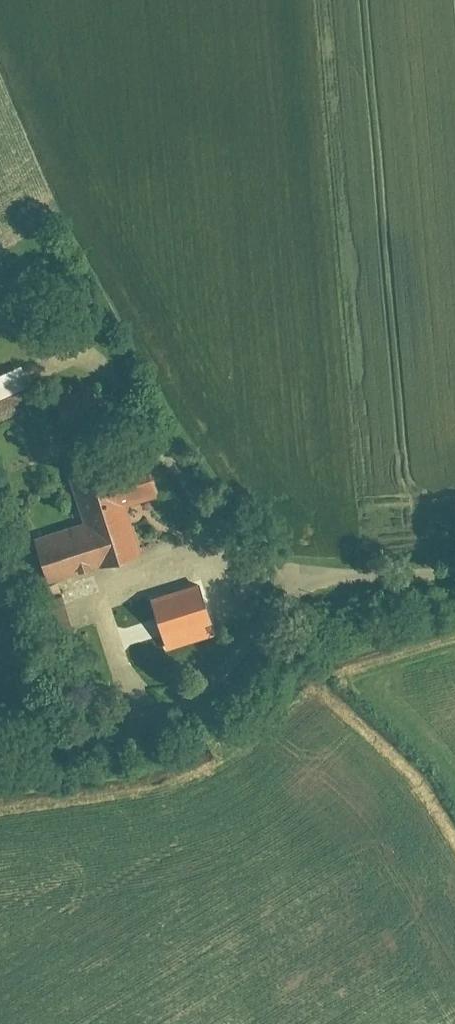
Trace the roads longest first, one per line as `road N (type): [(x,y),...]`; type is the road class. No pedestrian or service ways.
road 1 (residential): [(0,753),(124,727),(199,700),(247,662),(282,599),(314,578),(454,573)]

